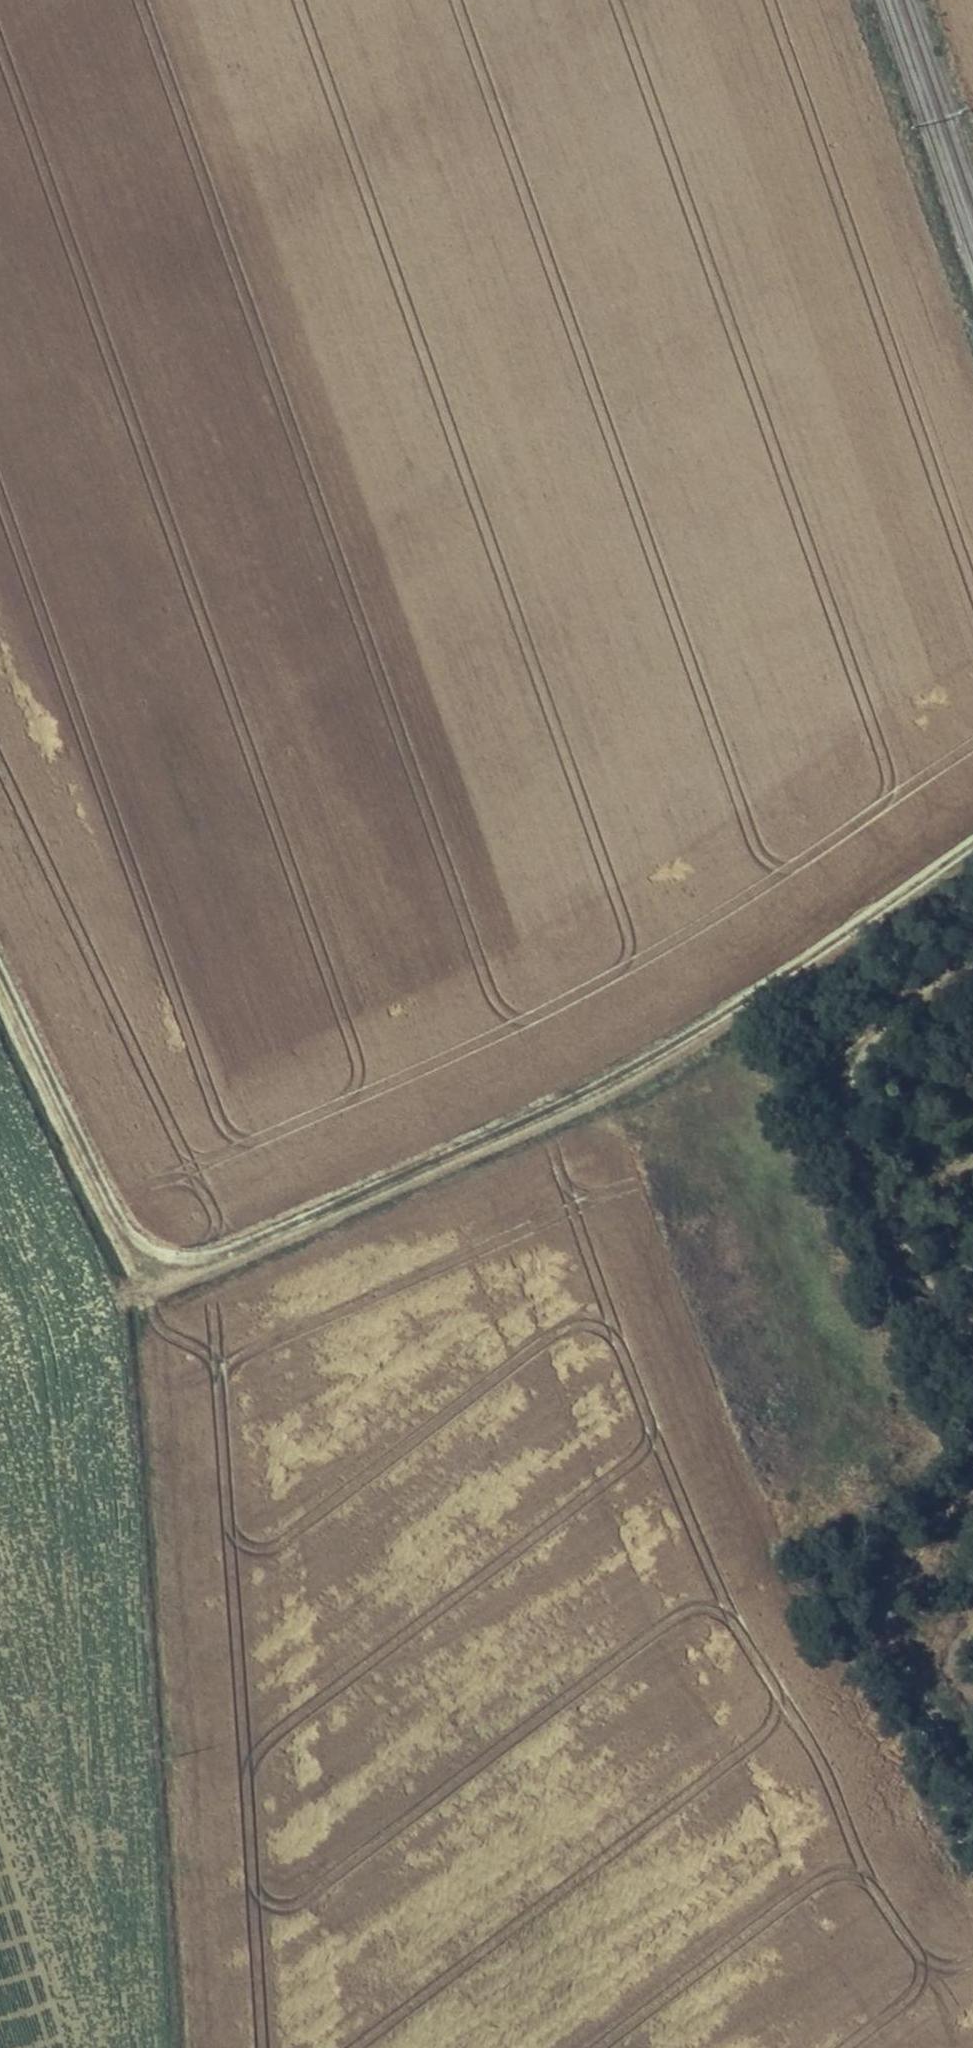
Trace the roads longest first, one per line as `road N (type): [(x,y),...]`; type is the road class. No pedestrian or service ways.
road 1 (track): [(0,971),(122,1232),(205,1259),(639,1075),(972,855)]

